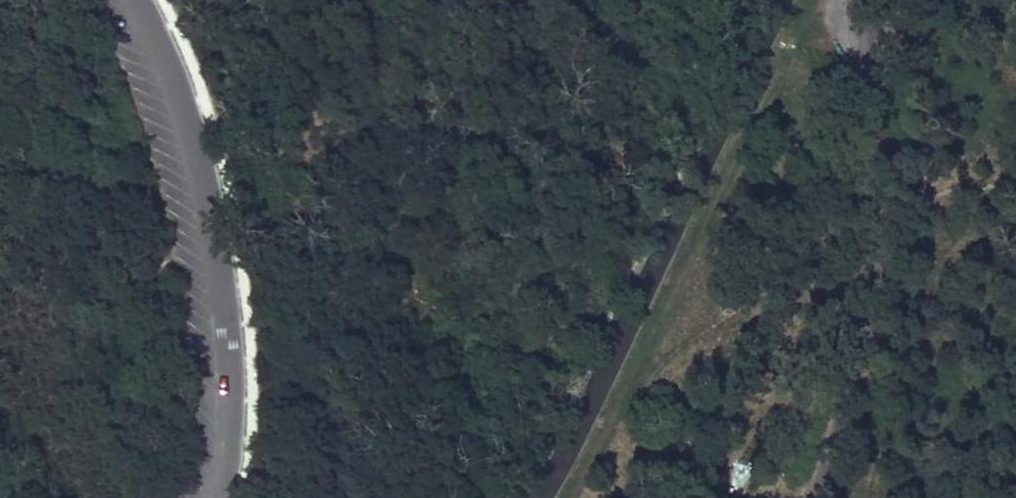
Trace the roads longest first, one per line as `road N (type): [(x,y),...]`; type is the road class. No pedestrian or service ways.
road 1 (residential): [(828,497),(860,433),(874,368),(868,0)]

